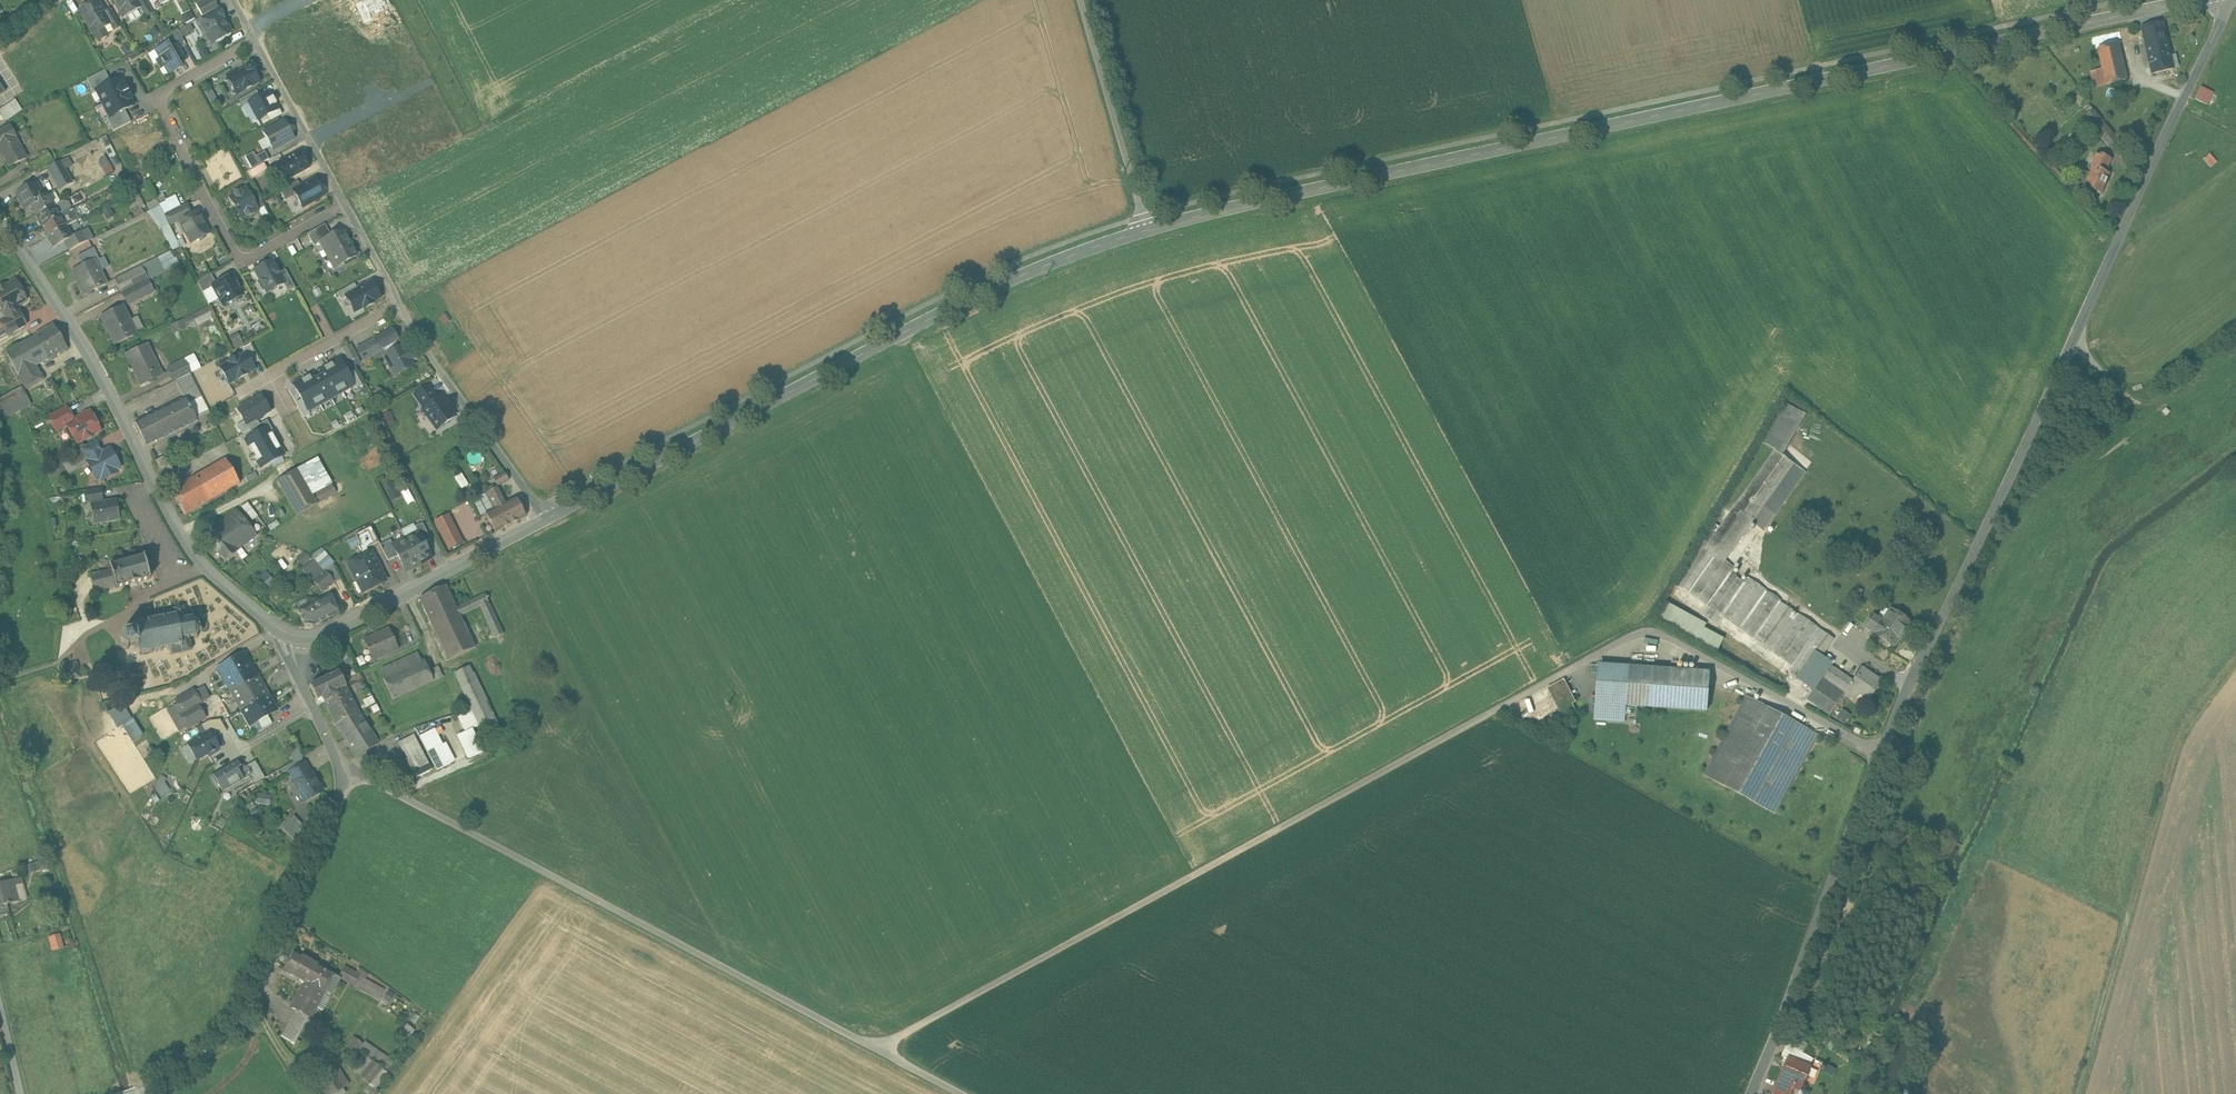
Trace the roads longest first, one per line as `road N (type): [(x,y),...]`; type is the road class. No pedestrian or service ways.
road 1 (unclassified): [(2231,0),(1908,694),(1752,1093)]
road 2 (track): [(873,1043),(1642,634),(1666,639),(1885,755)]
road 3 (tertiary): [(1146,230),(2189,0)]
road 4 (unclassified): [(969,1093),(368,777),(342,771)]
road 5 (tertiary): [(548,518),(827,369),(1040,268),(1146,230)]
road 6 (residential): [(291,637),(203,564),(79,338),(0,221)]
road 7 (track): [(2078,1093),(2181,738),(2235,665)]
road 8 (residential): [(345,205),(250,259),(234,255),(159,100),(256,42)]
road 9 (unclassified): [(342,771),(318,857),(240,1023),(185,1072),(128,1093)]
road 10 (tertiary): [(291,637),(327,634),(548,518)]
road 11 (residential): [(548,518),(400,307)]
road 12 (unclassified): [(1146,230),(1081,0)]
road 13 (residential): [(345,205),(256,42)]
road 14 (residential): [(400,307),(237,396)]
road 15 (unclassified): [(291,637),(295,669),(342,771)]

